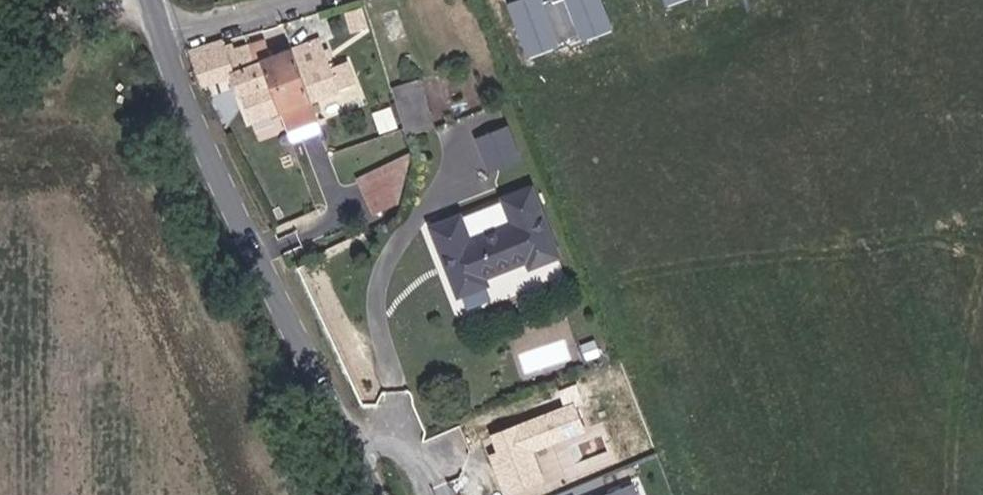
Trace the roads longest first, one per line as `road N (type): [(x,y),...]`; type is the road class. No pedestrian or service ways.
road 1 (tertiary): [(396,494),(322,356),(173,32)]

